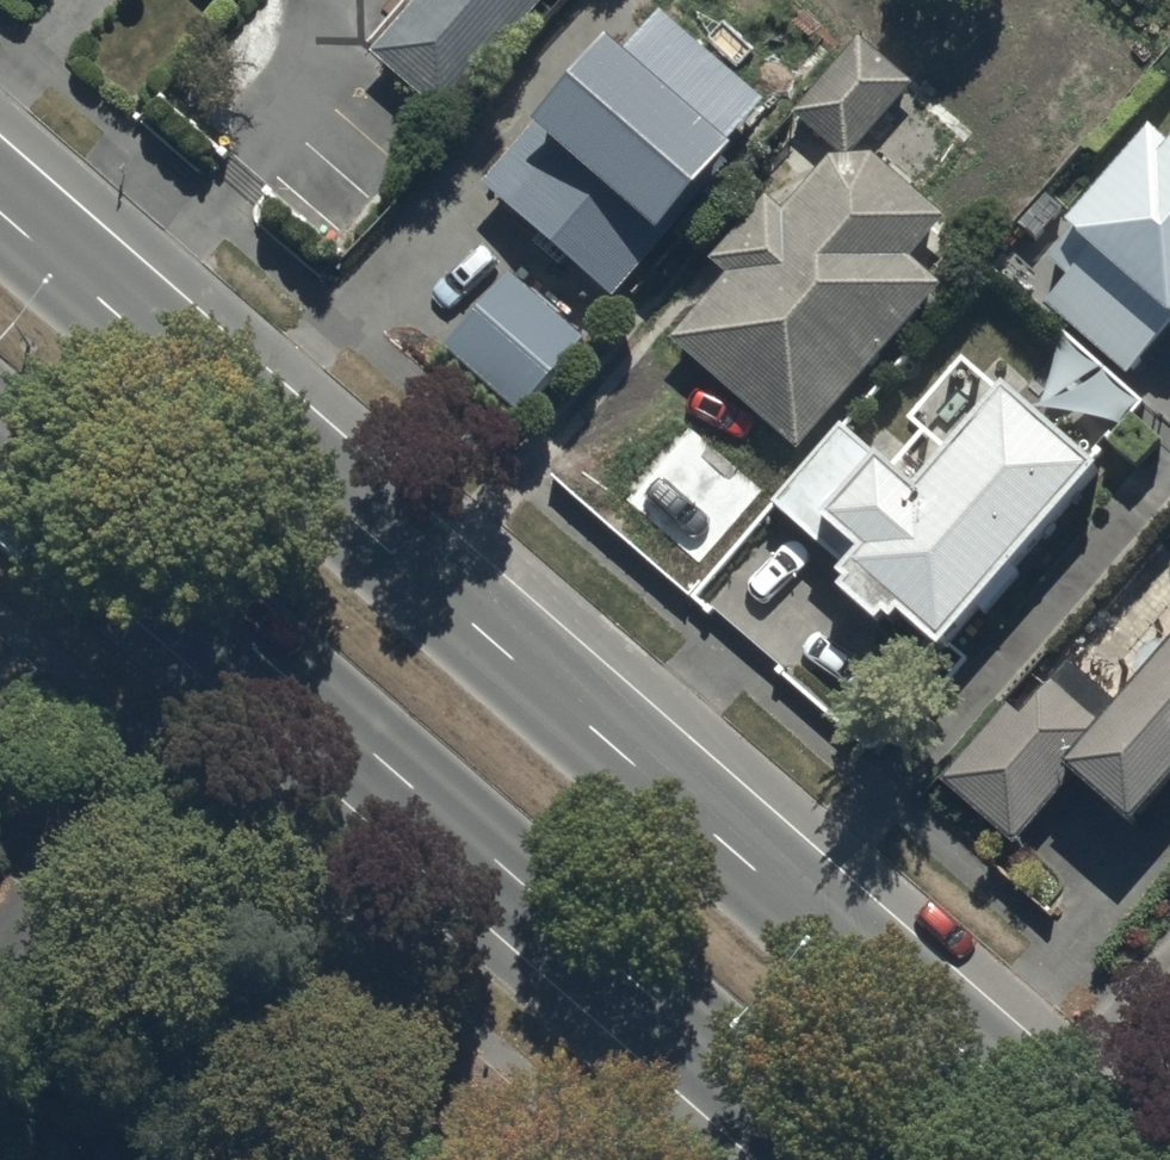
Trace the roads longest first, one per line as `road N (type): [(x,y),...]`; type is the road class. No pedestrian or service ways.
road 1 (primary): [(0,214),(1087,1159)]
road 2 (primary): [(838,1159),(0,426)]

